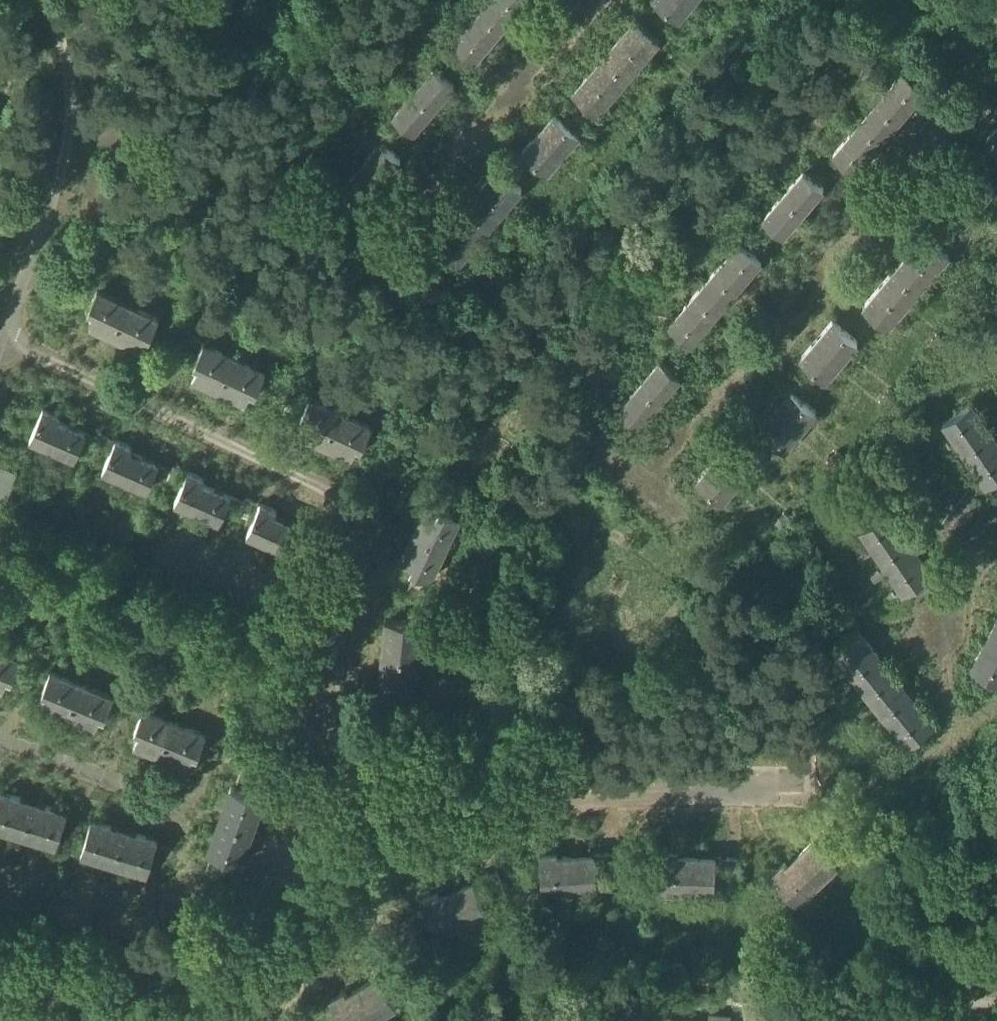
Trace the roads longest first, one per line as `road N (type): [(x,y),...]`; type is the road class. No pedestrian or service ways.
road 1 (residential): [(996,1000),(692,983)]

